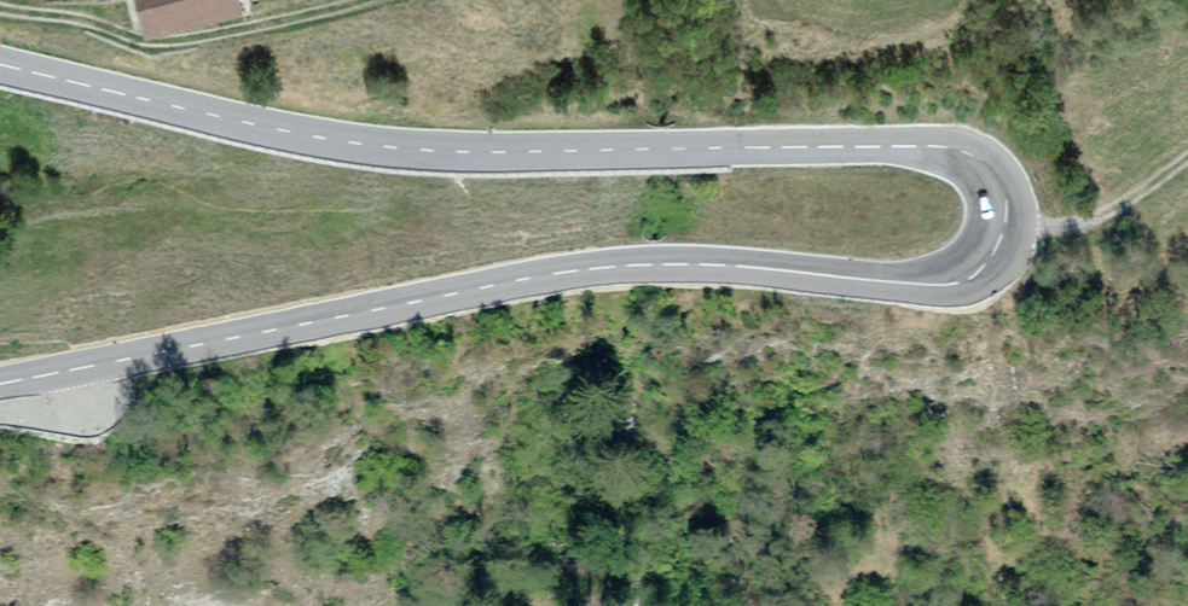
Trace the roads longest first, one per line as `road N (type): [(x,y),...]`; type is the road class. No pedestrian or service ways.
road 1 (primary): [(0,383),(615,266),(732,265),(957,283),(994,254),(1008,216),(1005,189),(991,168),(947,147),(381,146),(0,64)]
road 2 (track): [(0,9),(87,20),(152,44),(273,22)]
road 3 (track): [(1008,216),(1100,212),(1187,157)]

